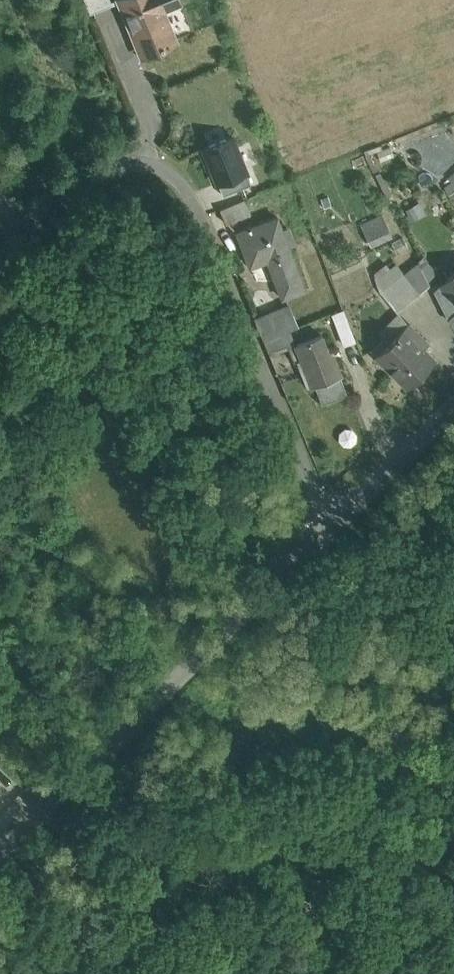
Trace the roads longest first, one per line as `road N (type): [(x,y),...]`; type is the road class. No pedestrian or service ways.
road 1 (residential): [(326,533),(169,176),(144,163),(108,168),(0,243)]
road 2 (unclassified): [(326,533),(0,855)]
road 3 (residential): [(453,408),(326,533)]

